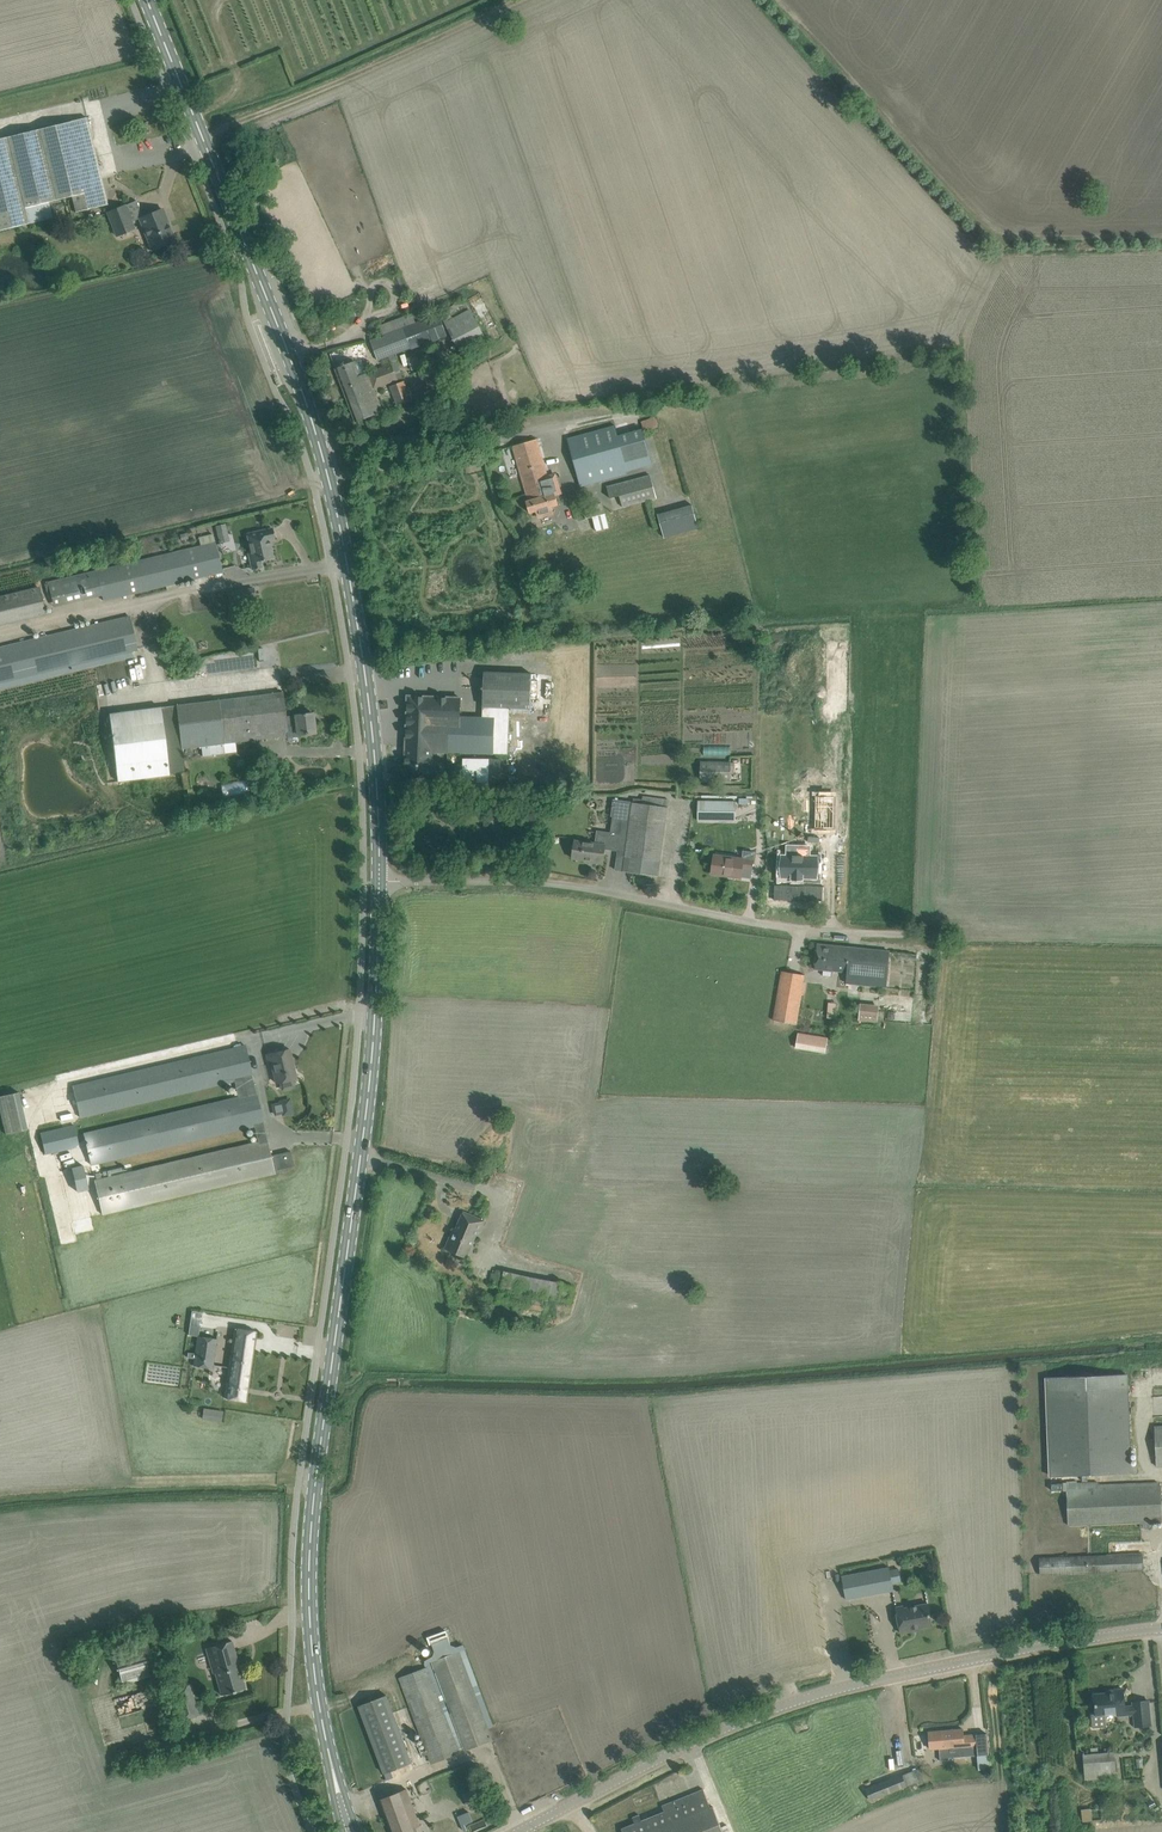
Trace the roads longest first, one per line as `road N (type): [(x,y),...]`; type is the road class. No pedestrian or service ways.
road 1 (secondary): [(379,883),(375,1029),(310,1571),(316,1683),(352,1831)]
road 2 (secondary): [(365,666),(308,407),(147,0)]
road 3 (unclassified): [(516,1831),(783,1706),(926,1670),(1161,1630)]
road 4 (unclassified): [(904,934),(772,925),(550,883),(379,883)]
road 5 (secondary): [(365,666),(379,883)]

